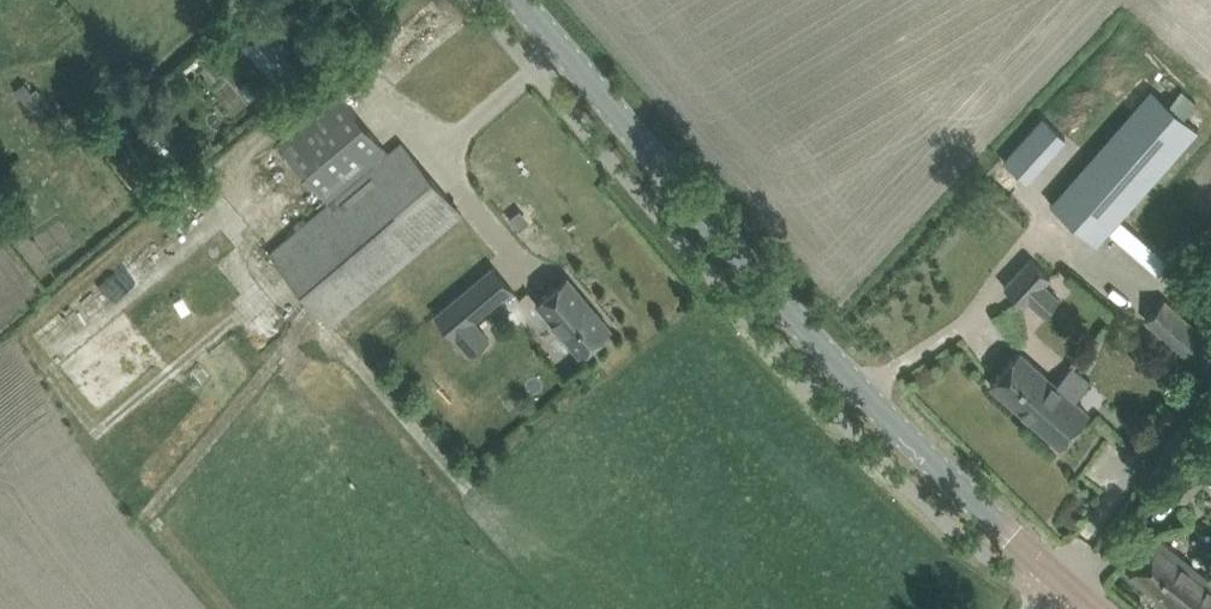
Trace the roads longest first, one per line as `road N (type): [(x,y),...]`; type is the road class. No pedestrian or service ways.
road 1 (tertiary): [(519,0),(863,394),(1069,587)]

